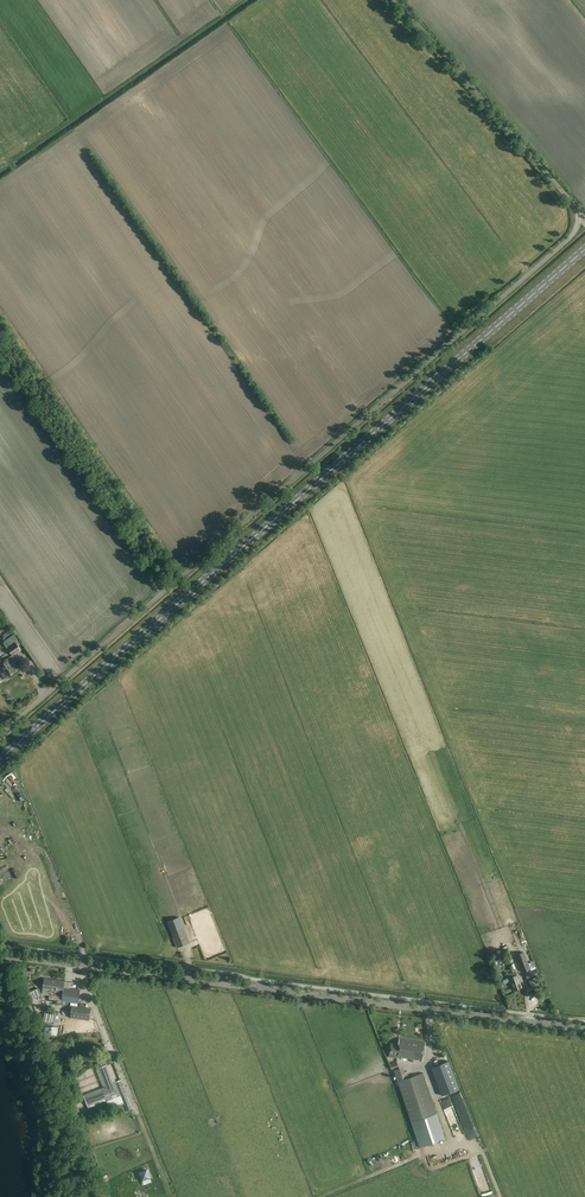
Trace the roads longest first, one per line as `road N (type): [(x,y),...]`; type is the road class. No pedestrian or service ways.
road 1 (unclassified): [(0,735),(565,242),(583,217)]
road 2 (primary): [(0,759),(584,249)]
road 3 (tertiary): [(584,1029),(0,955)]
road 4 (track): [(0,169),(245,0)]
road 5 (unclassified): [(583,217),(397,0)]

